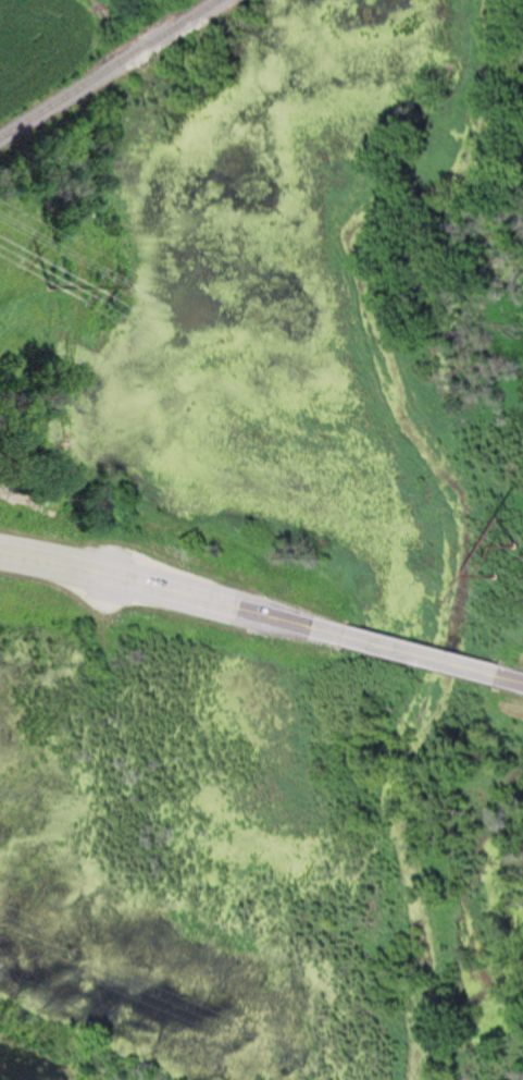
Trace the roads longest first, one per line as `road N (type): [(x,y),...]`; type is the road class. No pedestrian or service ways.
road 1 (primary): [(347,633),(0,550)]
road 2 (primary): [(499,675),(347,633)]

